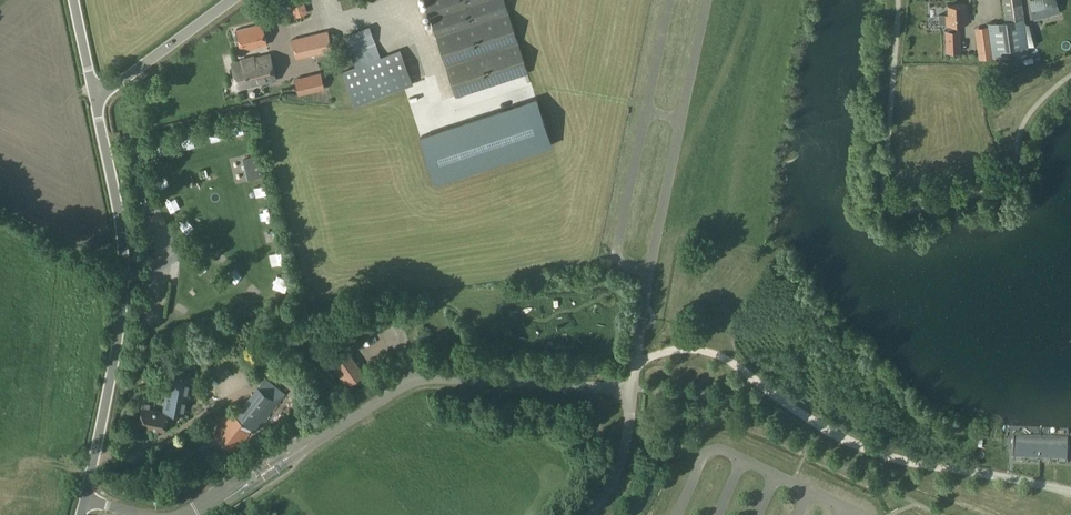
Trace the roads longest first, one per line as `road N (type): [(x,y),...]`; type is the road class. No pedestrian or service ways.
road 1 (unclassified): [(82,514),(120,338),(126,259),(96,100)]
road 2 (unclassified): [(96,100),(234,0)]

